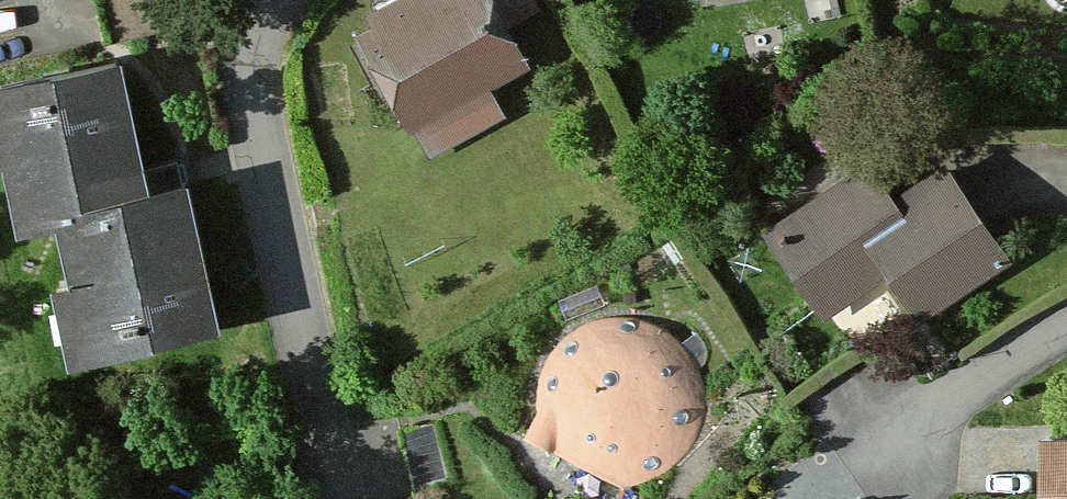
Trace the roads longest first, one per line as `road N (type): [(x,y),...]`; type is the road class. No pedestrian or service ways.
road 1 (residential): [(284,0),(249,65),(247,139),(339,498)]
road 2 (residential): [(853,470),(998,355),(1066,329)]

